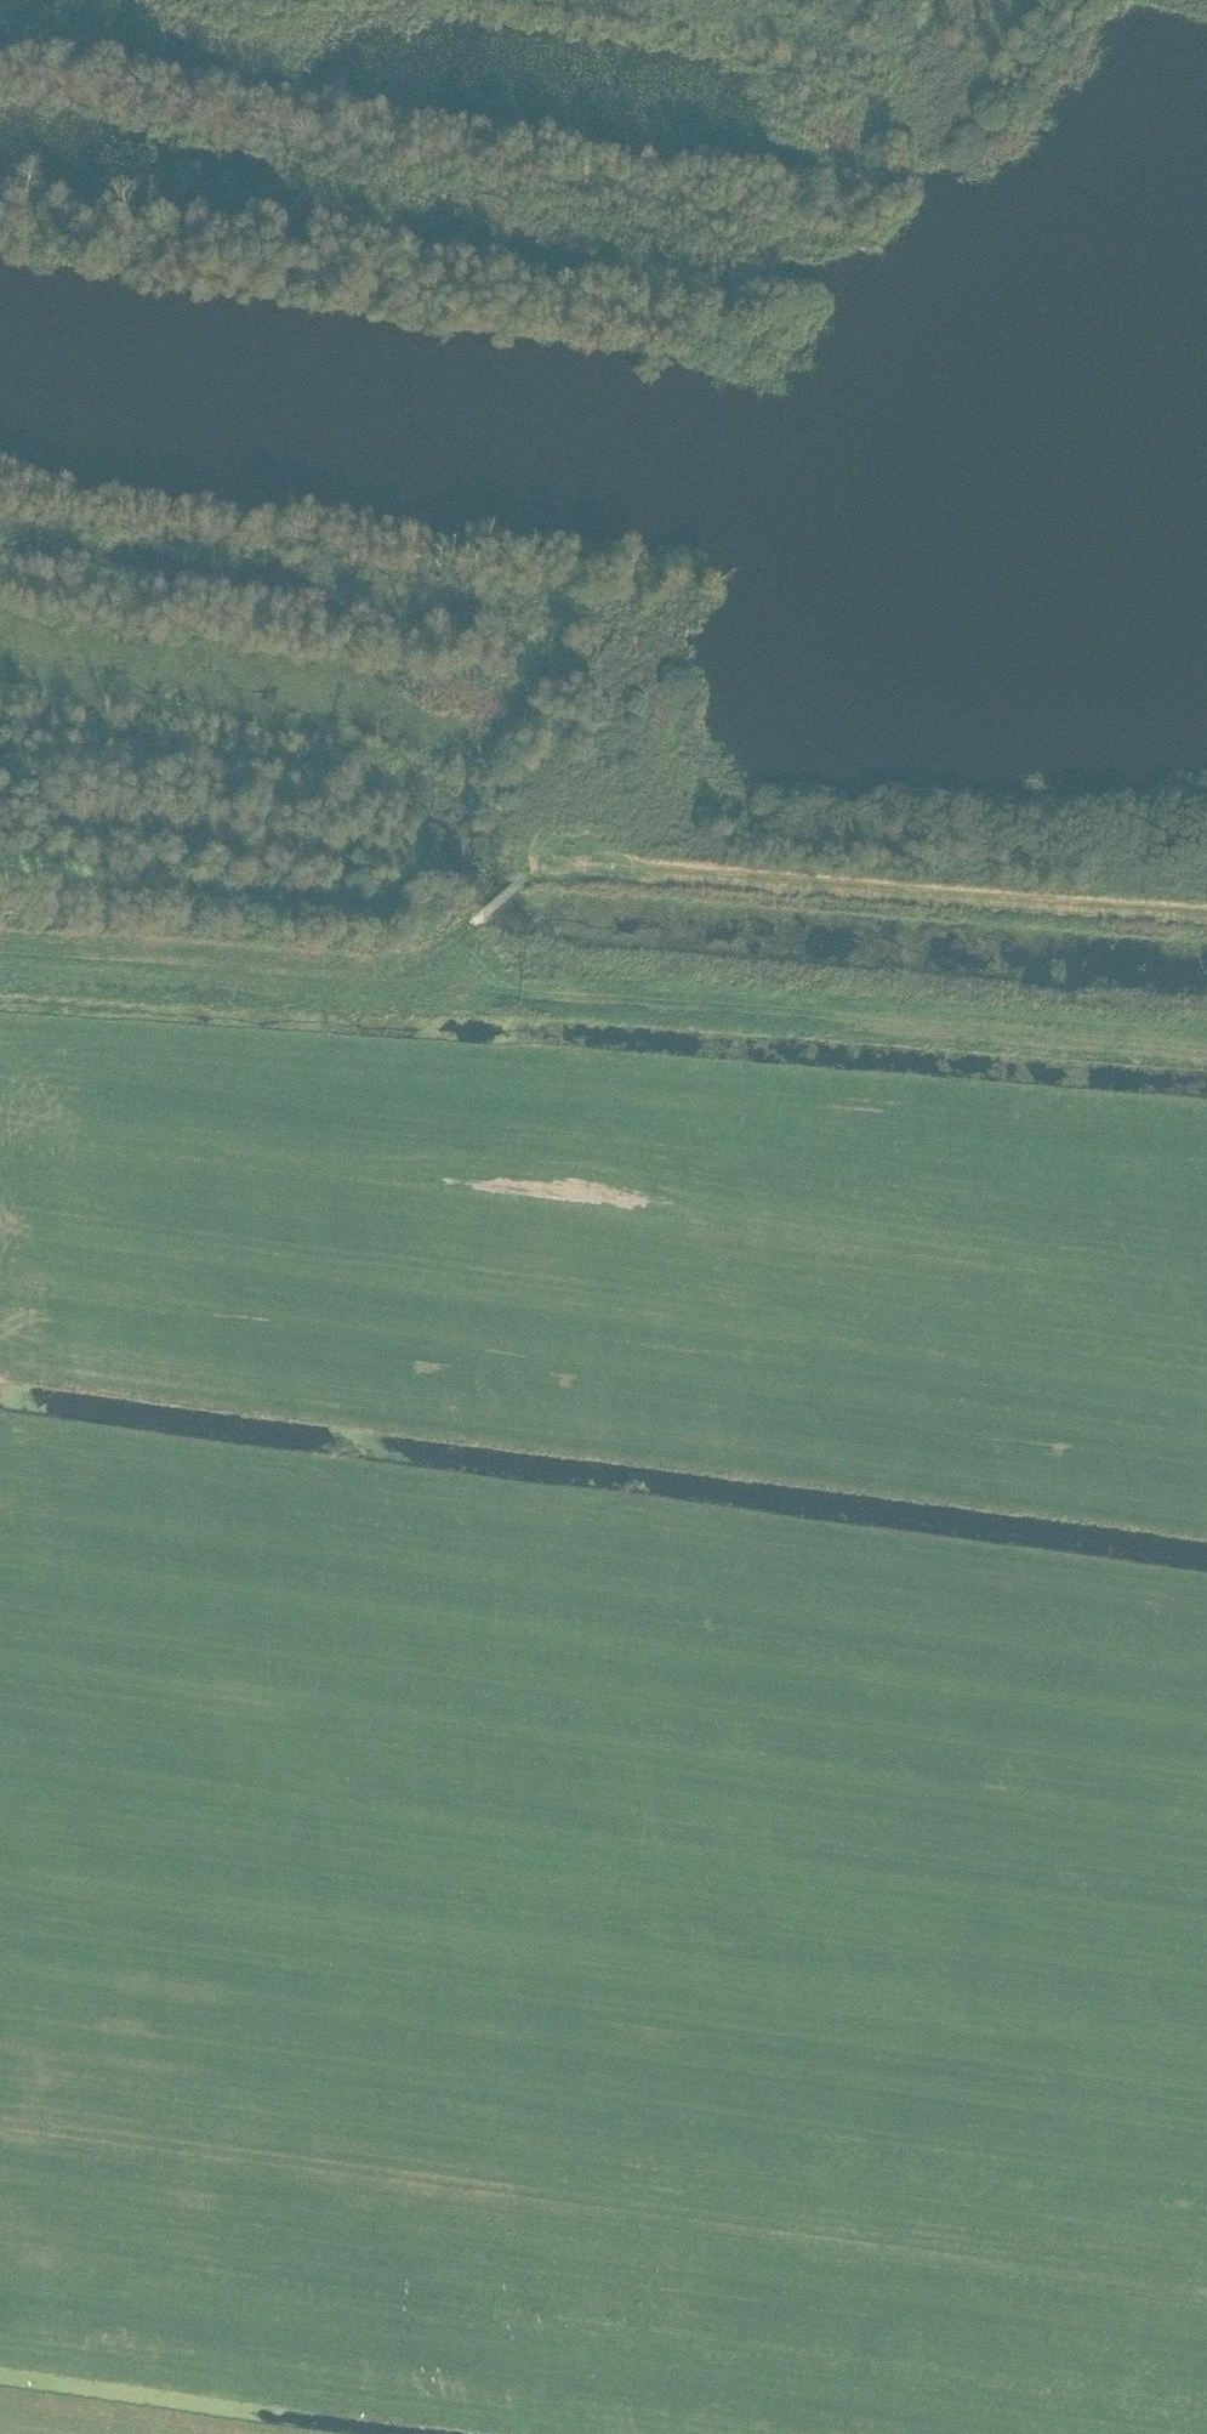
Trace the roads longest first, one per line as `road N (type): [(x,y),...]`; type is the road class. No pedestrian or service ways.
road 1 (track): [(0,942),(378,967),(416,961),(445,945),(539,873),(1206,929)]

